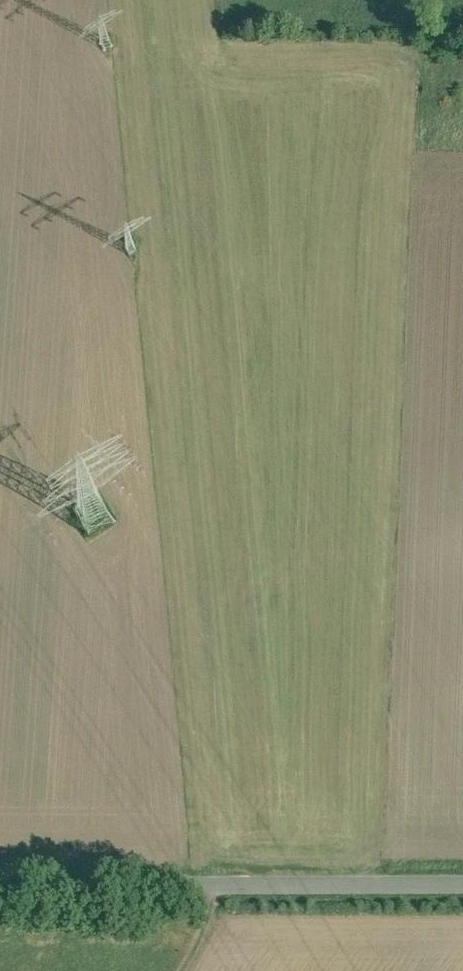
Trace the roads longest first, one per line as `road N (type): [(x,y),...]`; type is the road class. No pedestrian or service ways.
road 1 (unclassified): [(0,881),(462,885)]

